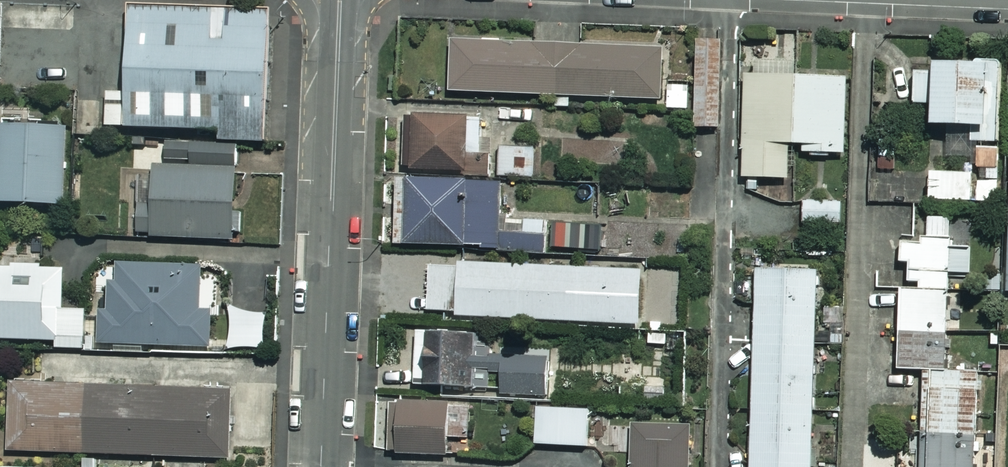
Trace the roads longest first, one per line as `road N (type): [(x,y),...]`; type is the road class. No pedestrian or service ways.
road 1 (tertiary): [(322,466),(339,0)]

